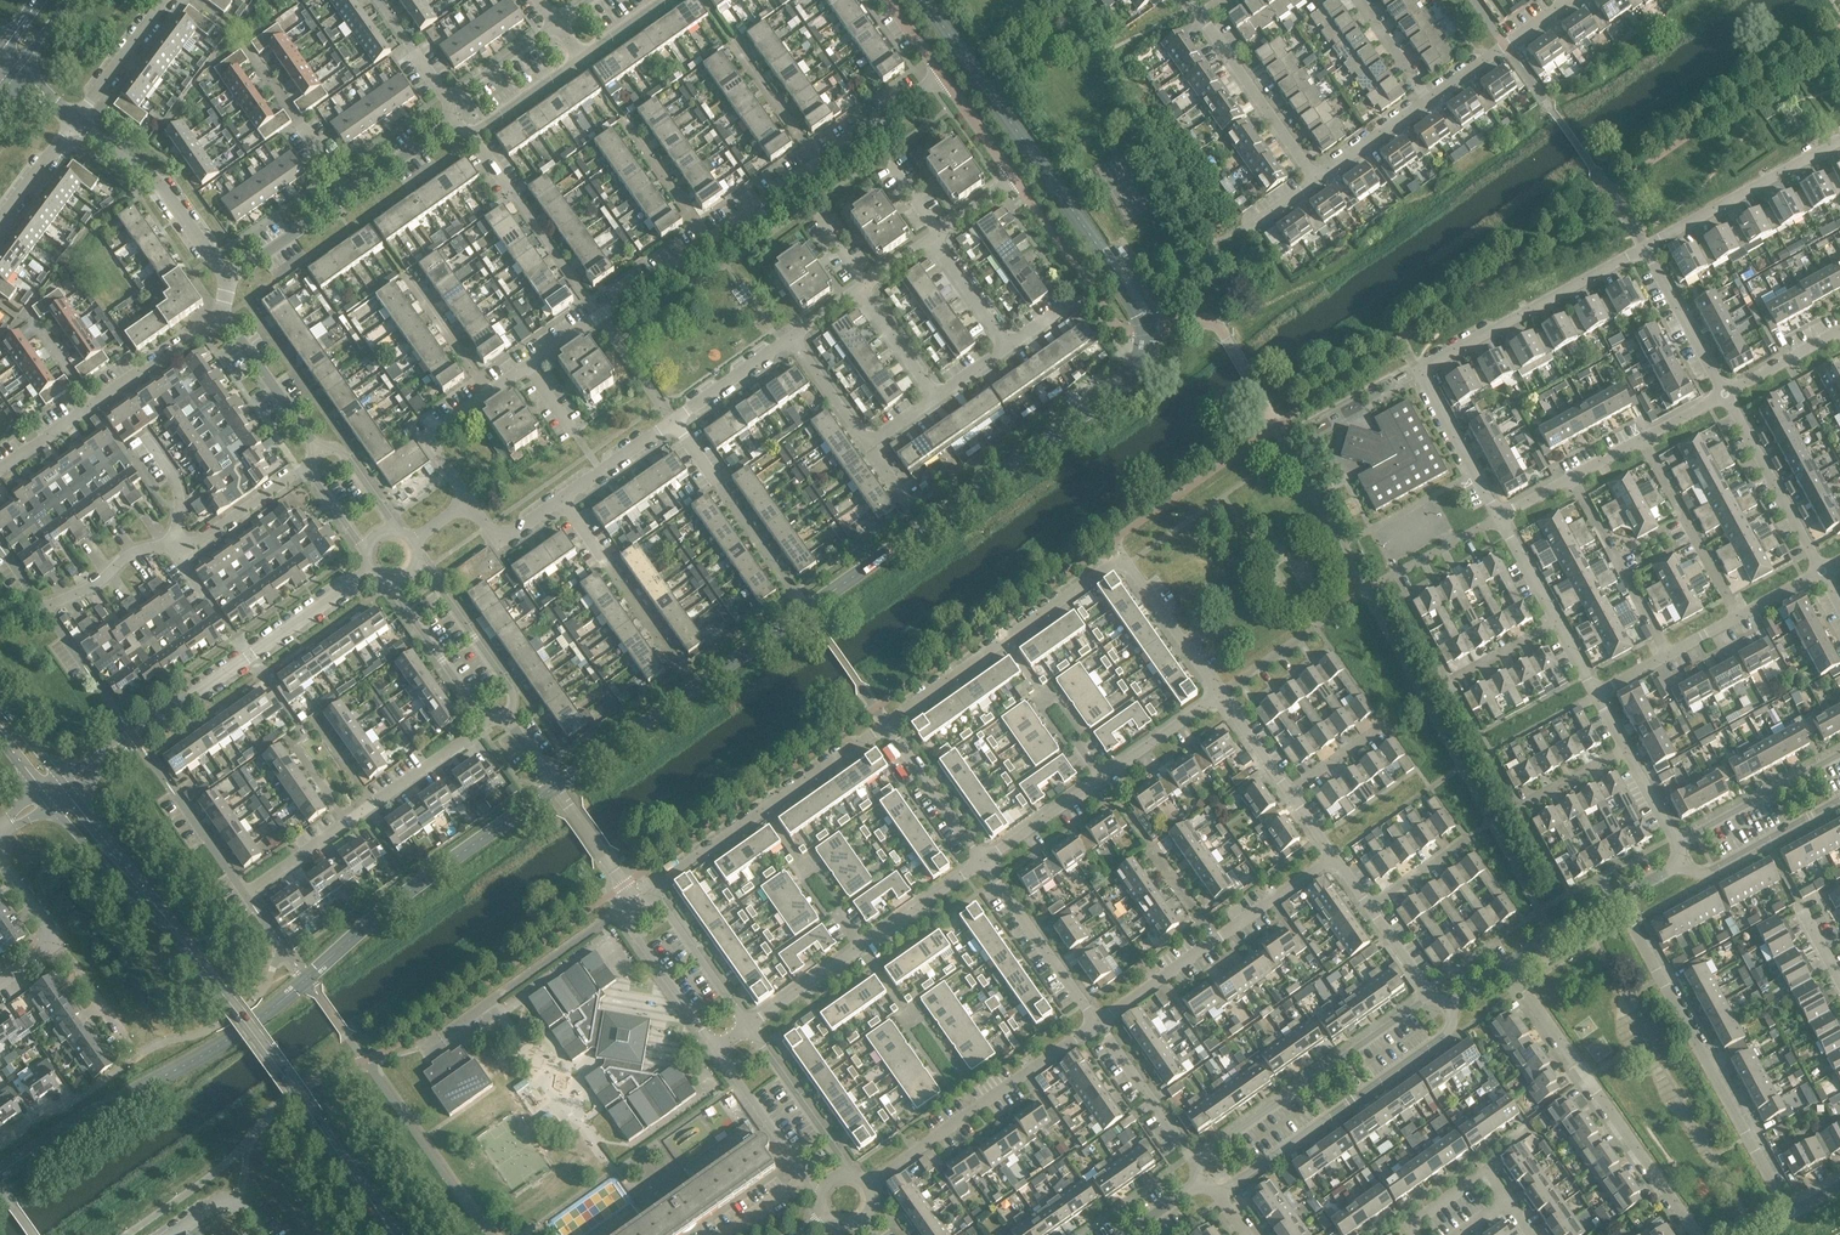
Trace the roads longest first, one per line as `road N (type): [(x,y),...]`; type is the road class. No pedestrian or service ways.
road 1 (residential): [(487,391),(939,74)]
road 2 (residential): [(486,723),(246,895),(171,790)]
road 3 (residential): [(1498,517),(1420,369),(1647,249)]
road 4 (residential): [(1839,1188),(1790,1216),(1620,900)]
road 5 (secondary): [(393,1234),(184,940)]
road 6 (residential): [(1698,1234),(1508,964)]
road 7 (residential): [(1217,1193),(1450,1032),(1452,1004)]
road 8 (residential): [(42,610),(91,588),(129,553),(196,542),(309,470)]
road 9 (residential): [(653,899),(665,879),(887,725)]
road 10 (residential): [(887,725),(1125,558)]
road 11 (residential): [(1096,1025),(1333,857)]
road 12 (residential): [(982,861),(1219,694)]
road 13 (residential): [(1430,994),(1192,1158)]
road 14 (residential): [(751,1027),(982,861)]
road 15 (residential): [(558,497),(791,338)]
road 16 (residential): [(867,1181),(1096,1025)]
road 17 (residential): [(0,467),(223,312)]
road 18 (residential): [(232,275),(448,126)]
road 19 (residential): [(160,719),(370,569)]
road 20 (residential): [(936,238),(1017,183),(939,74)]
road 21 (residential): [(639,905),(507,716)]
road 22 (residential): [(232,275),(155,178),(76,120)]
road 23 (residential): [(1647,249),(1839,139)]
road 24 (residential): [(1738,618),(1644,439)]
road 25 (residential): [(1664,658),(1571,479)]
road 26 (residential): [(1096,1025),(982,861)]
road 27 (residential): [(1315,174),(1198,16)]
road 28 (residential): [(1820,569),(1725,397)]
road 29 (residential): [(507,716),(514,691),(417,555)]
road 30 (secondary): [(50,802),(138,903),(184,940)]
road 31 (secondary): [(184,940),(69,788)]
road 32 (residential): [(1422,100),(1567,0)]
road 33 (residential): [(1839,754),(1685,839)]
road 34 (residential): [(387,579),(486,723)]
road 35 (residential): [(639,905),(630,927),(716,1050)]
road 36 (residential): [(1684,864),(1724,865),(1839,804)]
road 37 (residential): [(840,1169),(841,1157),(751,1027)]
road 38 (residential): [(1725,397),(1647,249)]
road 39 (residential): [(982,861),(887,725)]
road 40 (residential): [(316,449),(223,312)]
road 41 (residential): [(1219,694),(1125,558)]
road 42 (residential): [(1192,1158),(1096,1025)]
road 43 (residential): [(751,1027),(653,899)]
road 44 (residential): [(716,1050),(805,1180)]
road 45 (residential): [(466,504),(430,447),(438,424),(487,391)]
road 46 (residential): [(76,120),(164,0)]
road 47 (residential): [(406,275),(487,391)]
road 48 (residential): [(869,451),(791,338)]
road 49 (residential): [(937,402),(863,289)]
road 50 (residential): [(555,19),(446,97)]
road 51 (residential): [(475,137),(582,59)]
road 52 (residential): [(130,1049),(56,942)]
road 53 (residential): [(1315,174),(1422,100)]
road 54 (residential): [(1007,347),(936,238)]
road 55 (residential): [(1725,397),(1839,336)]
road 56 (residential): [(1508,964),(1620,900)]
road 57 (residential): [(0,218),(76,120)]
road 58 (residential): [(1422,100),(1352,0)]
road 59 (residential): [(1558,622),(1498,517)]
road 60 (residential): [(1288,792),(1219,694)]

